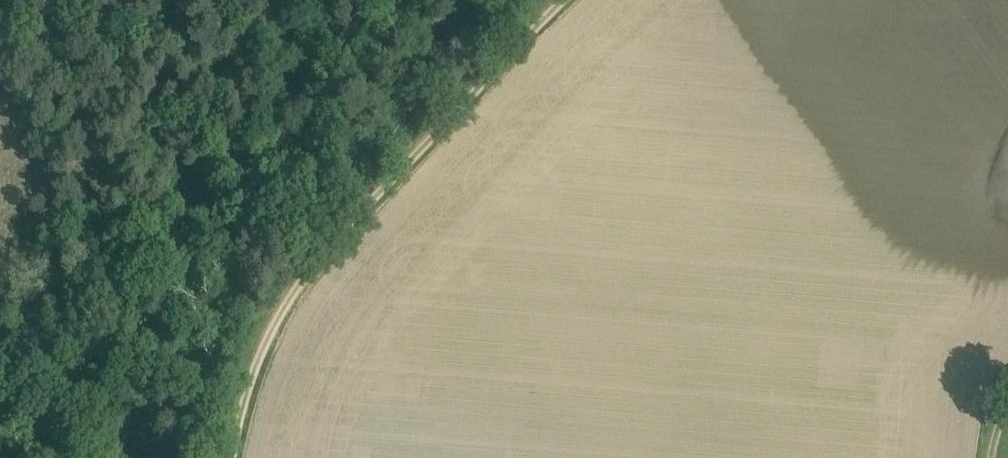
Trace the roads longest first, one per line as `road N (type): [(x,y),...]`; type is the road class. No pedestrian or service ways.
road 1 (track): [(562,0),(312,259),(258,352),(229,457)]

